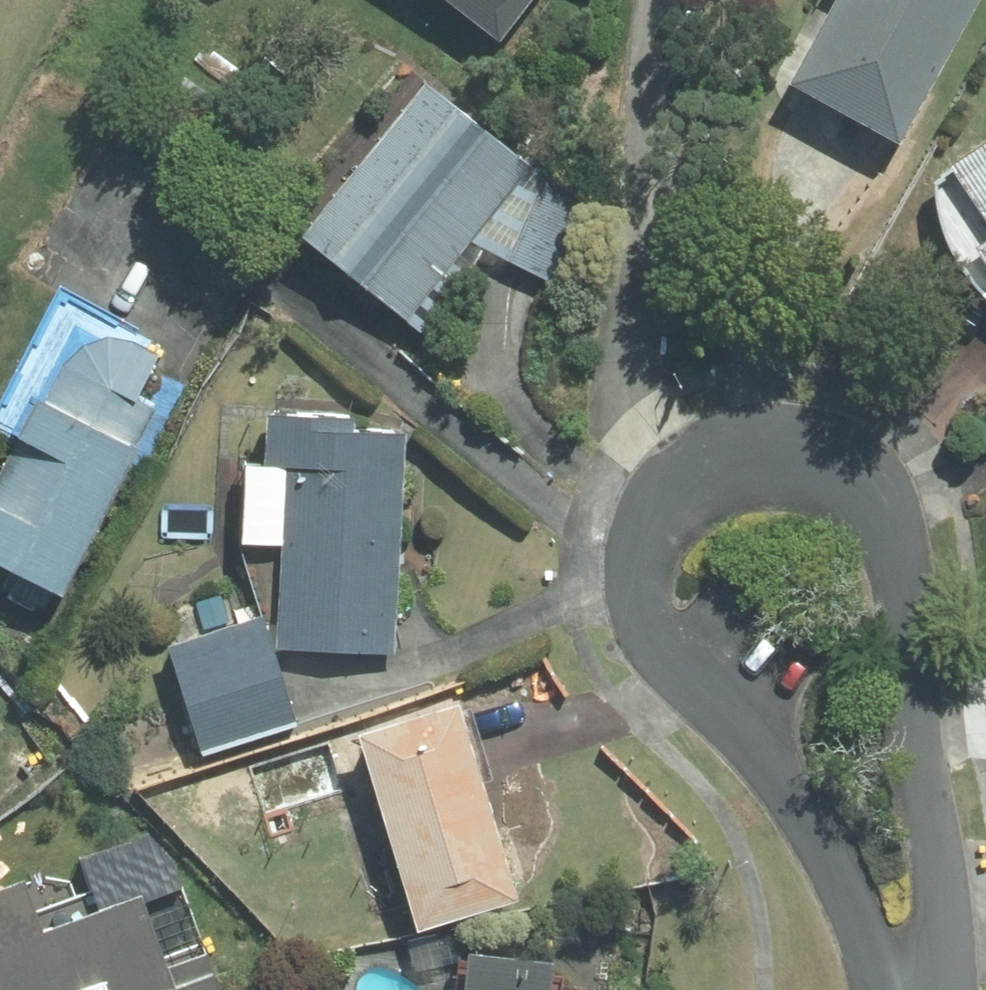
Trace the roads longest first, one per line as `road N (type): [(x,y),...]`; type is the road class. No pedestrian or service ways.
road 1 (residential): [(690,500),(749,470),(819,472),(848,480),(891,526),(912,597),(922,762),(936,846),(925,989)]
road 2 (residential): [(899,989),(809,818),(696,689),(650,621),(650,555),(690,500)]

